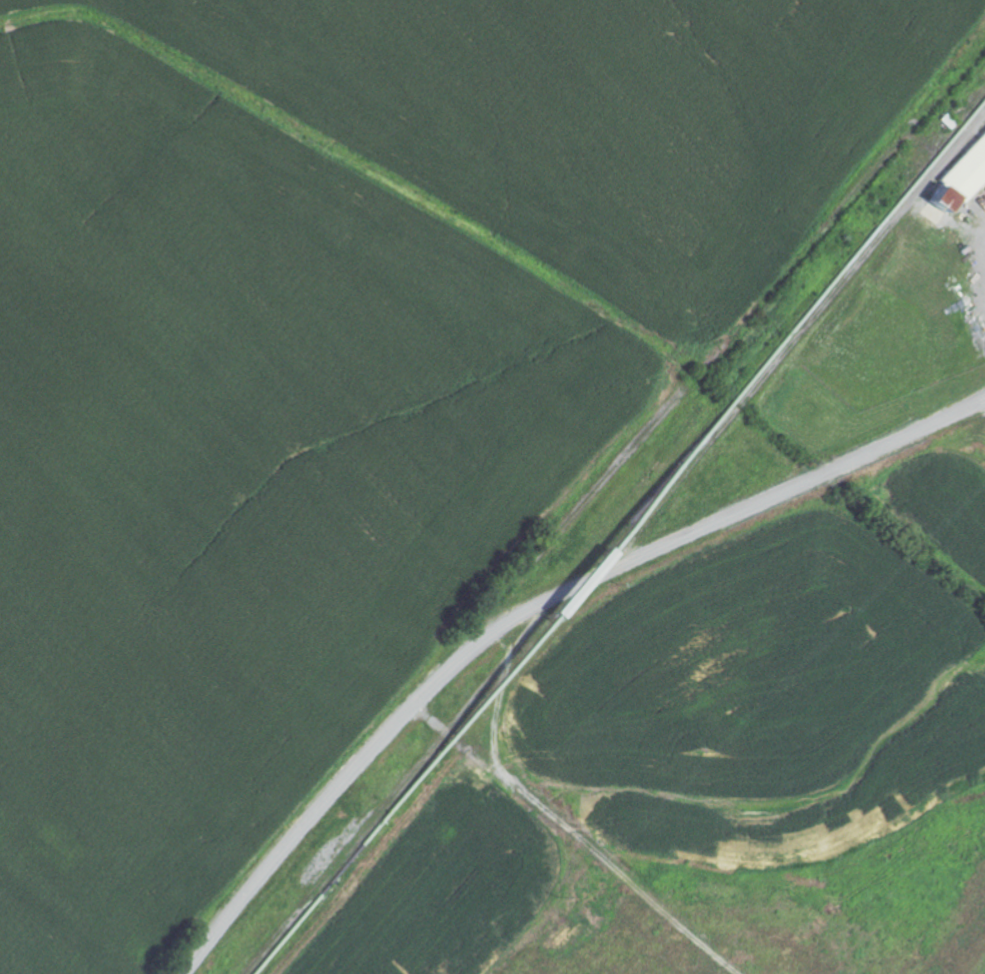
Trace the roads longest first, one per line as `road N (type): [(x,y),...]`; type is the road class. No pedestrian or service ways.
road 1 (residential): [(192,973),(595,481),(984,340)]

